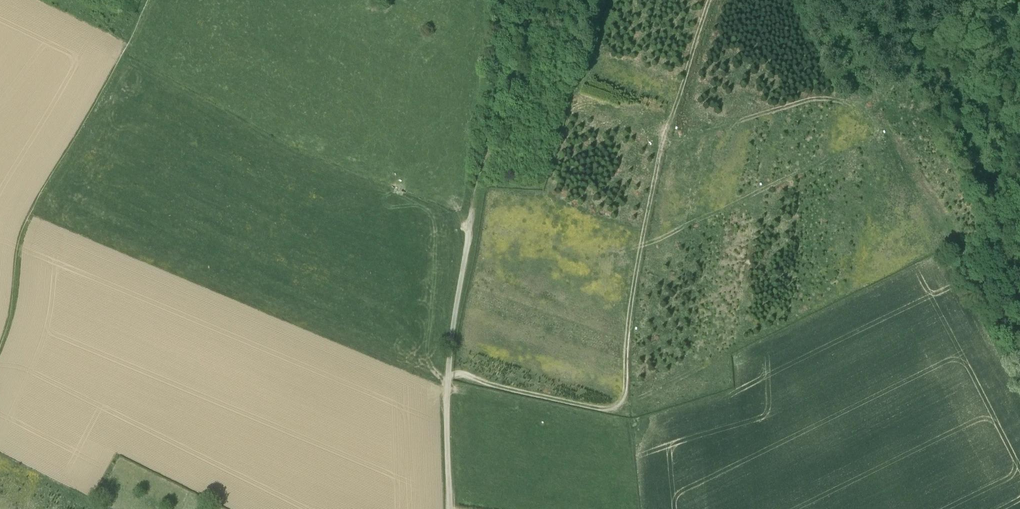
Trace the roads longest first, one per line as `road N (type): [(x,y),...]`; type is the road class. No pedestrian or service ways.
road 1 (track): [(447,373),(595,408),(621,402),(644,223),(710,0)]
road 2 (track): [(447,373),(478,174),(497,119),(508,0)]
road 3 (unclassified): [(449,508),(447,373)]

